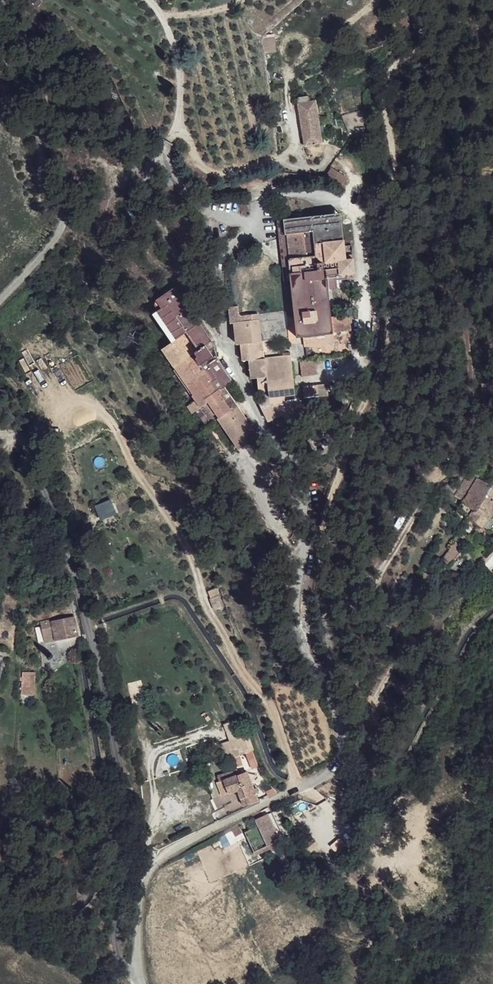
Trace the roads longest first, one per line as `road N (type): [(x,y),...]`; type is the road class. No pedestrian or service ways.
road 1 (residential): [(139,965),(140,892),(158,857),(354,754),(305,640),(300,574),(311,486),(219,348),(208,254),(232,225),(259,222)]
road 2 (residential): [(139,965),(120,961),(113,941),(126,810),(97,653),(0,379)]

